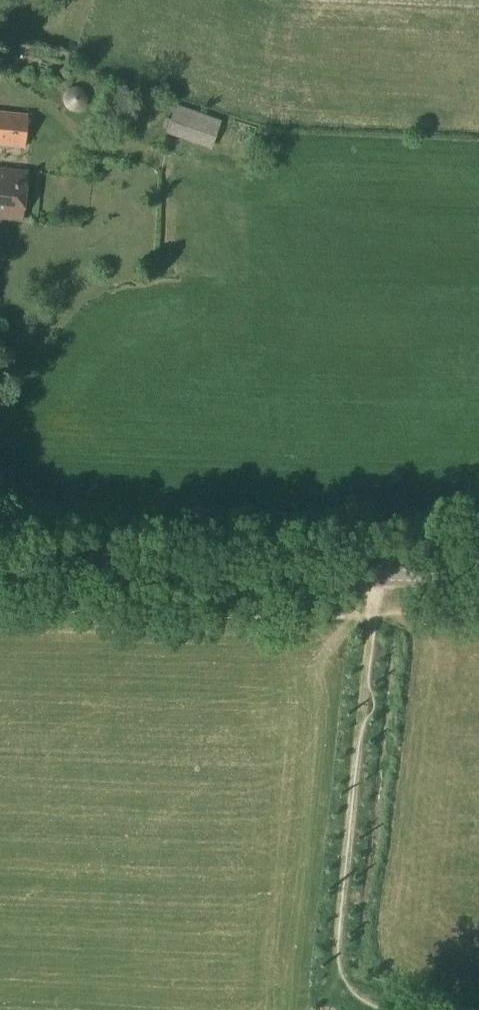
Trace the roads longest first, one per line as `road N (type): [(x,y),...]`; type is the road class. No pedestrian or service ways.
road 1 (tertiary): [(478,576),(0,562)]

